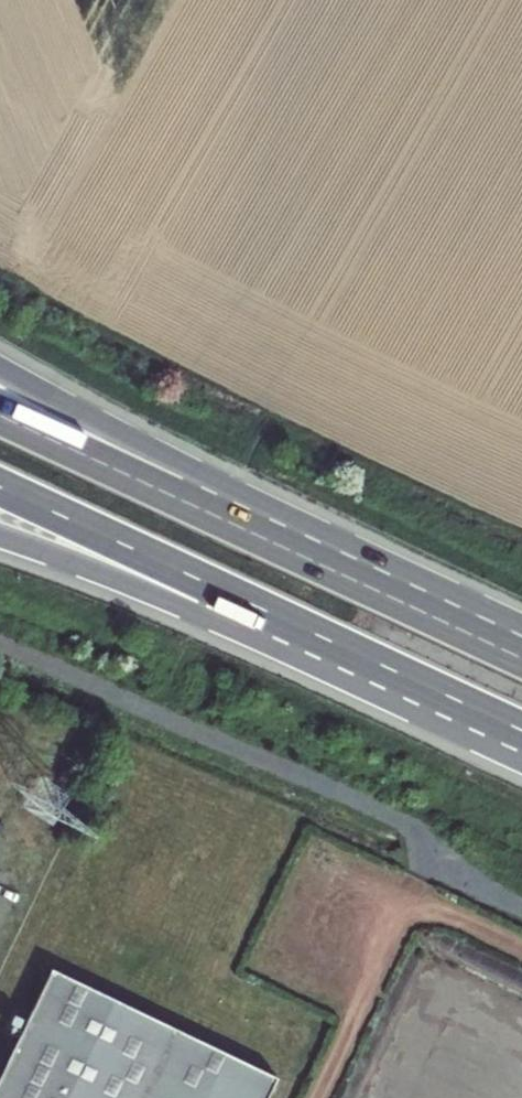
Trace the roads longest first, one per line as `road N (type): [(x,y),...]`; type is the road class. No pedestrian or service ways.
road 1 (motorway): [(0,489),(386,668)]
road 2 (motorway): [(0,535),(386,668)]
road 3 (motorway): [(521,657),(185,499)]
road 4 (motorway): [(185,499),(144,446),(0,369)]
road 5 (motorway): [(185,499),(0,413)]
road 6 (motorway): [(386,668),(521,732)]

